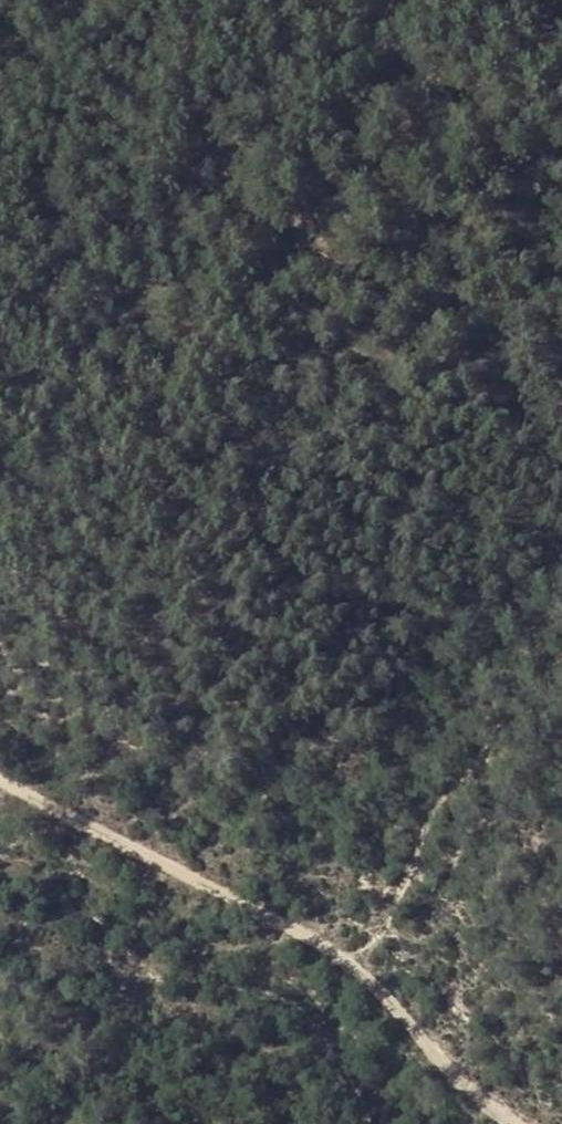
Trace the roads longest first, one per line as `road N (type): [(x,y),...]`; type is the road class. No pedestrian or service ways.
road 1 (track): [(0,767),(209,888),(291,924),(346,966),(509,1123)]

